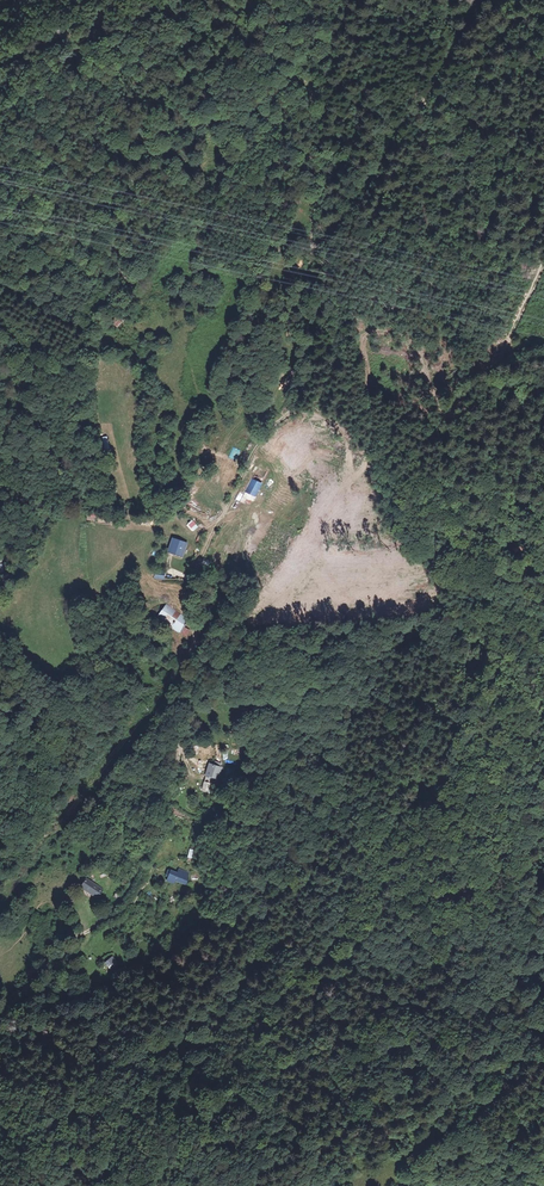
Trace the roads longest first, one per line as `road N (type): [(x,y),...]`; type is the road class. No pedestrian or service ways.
road 1 (track): [(519,0),(444,63),(348,219),(313,245),(291,126),(286,113),(266,106),(111,154),(0,251)]
road 2 (track): [(214,523),(192,597),(175,780),(160,831),(120,901),(0,1013)]
road 3 (track): [(332,0),(323,78),(330,112),(288,363),(263,435),(214,523)]
road 4 (track): [(214,523),(164,497),(127,503),(95,490),(78,495),(0,585)]
road 5 (track): [(543,267),(482,396),(461,416),(436,424)]
road 6 (track): [(436,424),(408,339),(368,334),(362,343),(364,399)]

